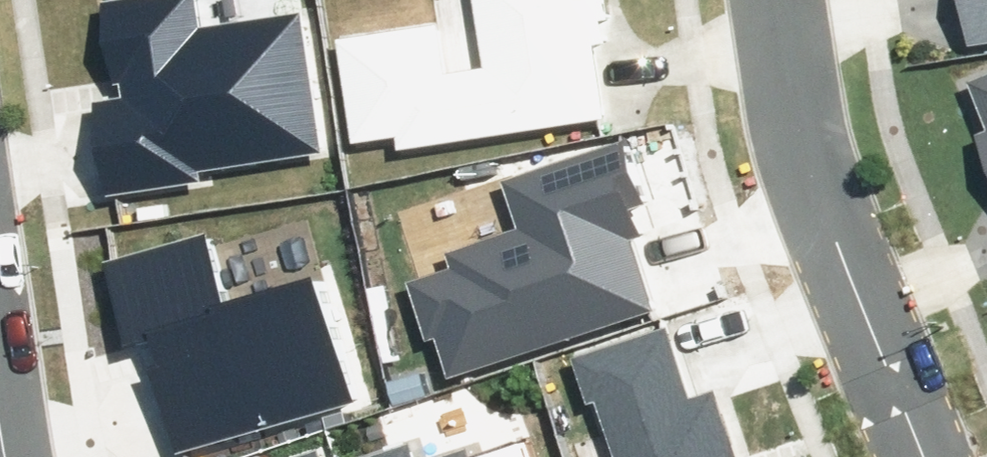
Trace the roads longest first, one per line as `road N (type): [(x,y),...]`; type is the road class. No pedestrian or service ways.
road 1 (residential): [(777,0),(801,163),(925,456)]

